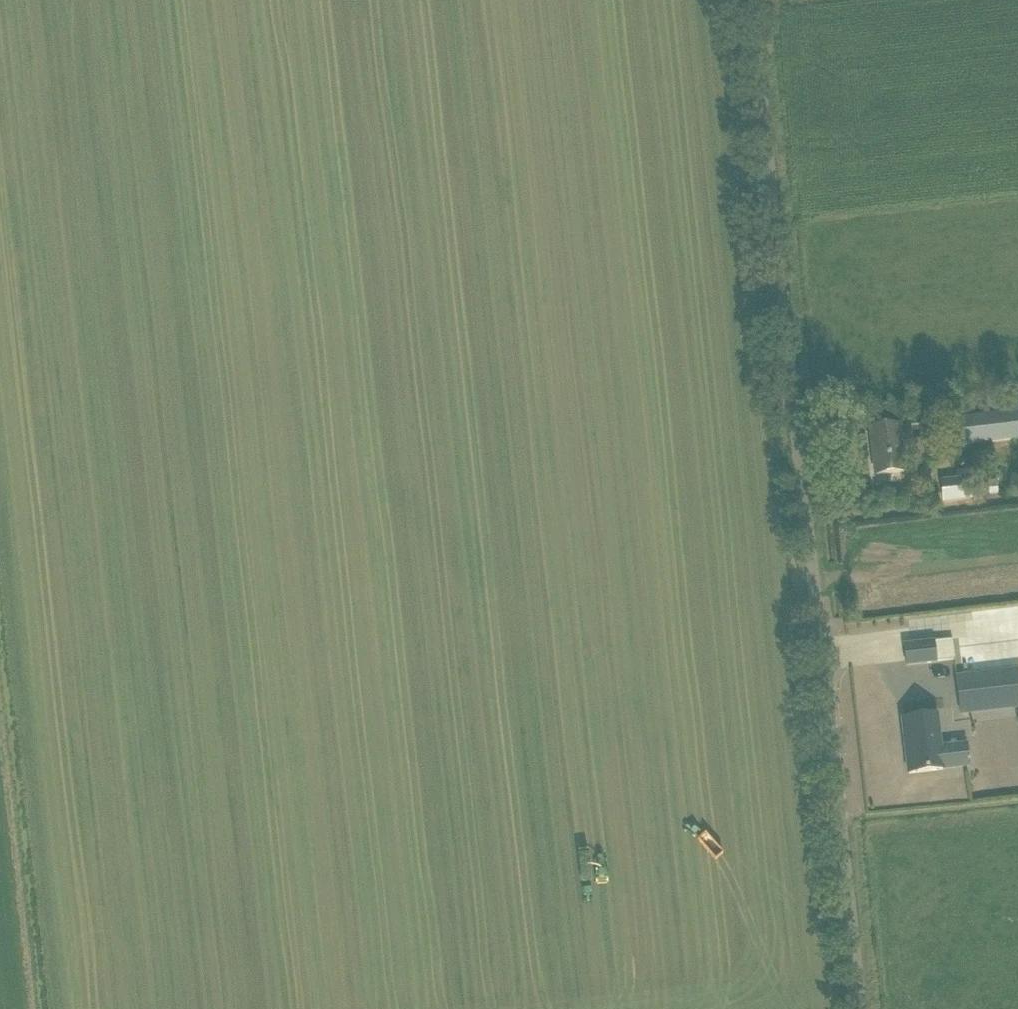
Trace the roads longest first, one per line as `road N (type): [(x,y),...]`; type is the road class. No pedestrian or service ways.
road 1 (unclassified): [(863,1008),(752,0)]

